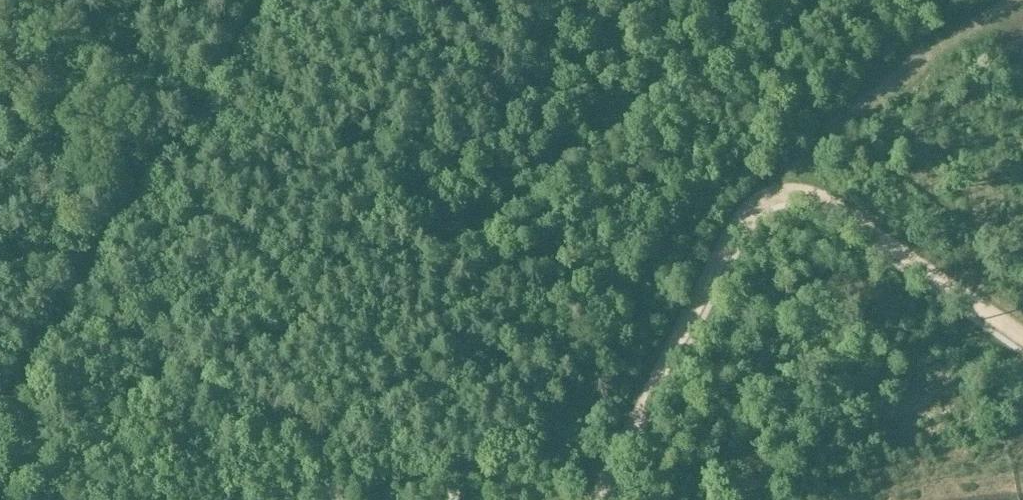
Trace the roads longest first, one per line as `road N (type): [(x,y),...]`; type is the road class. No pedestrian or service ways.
road 1 (track): [(587,499),(739,220),(764,196),(793,192),(827,201),(1022,335)]
road 2 (track): [(777,193),(834,129),(1000,0)]

